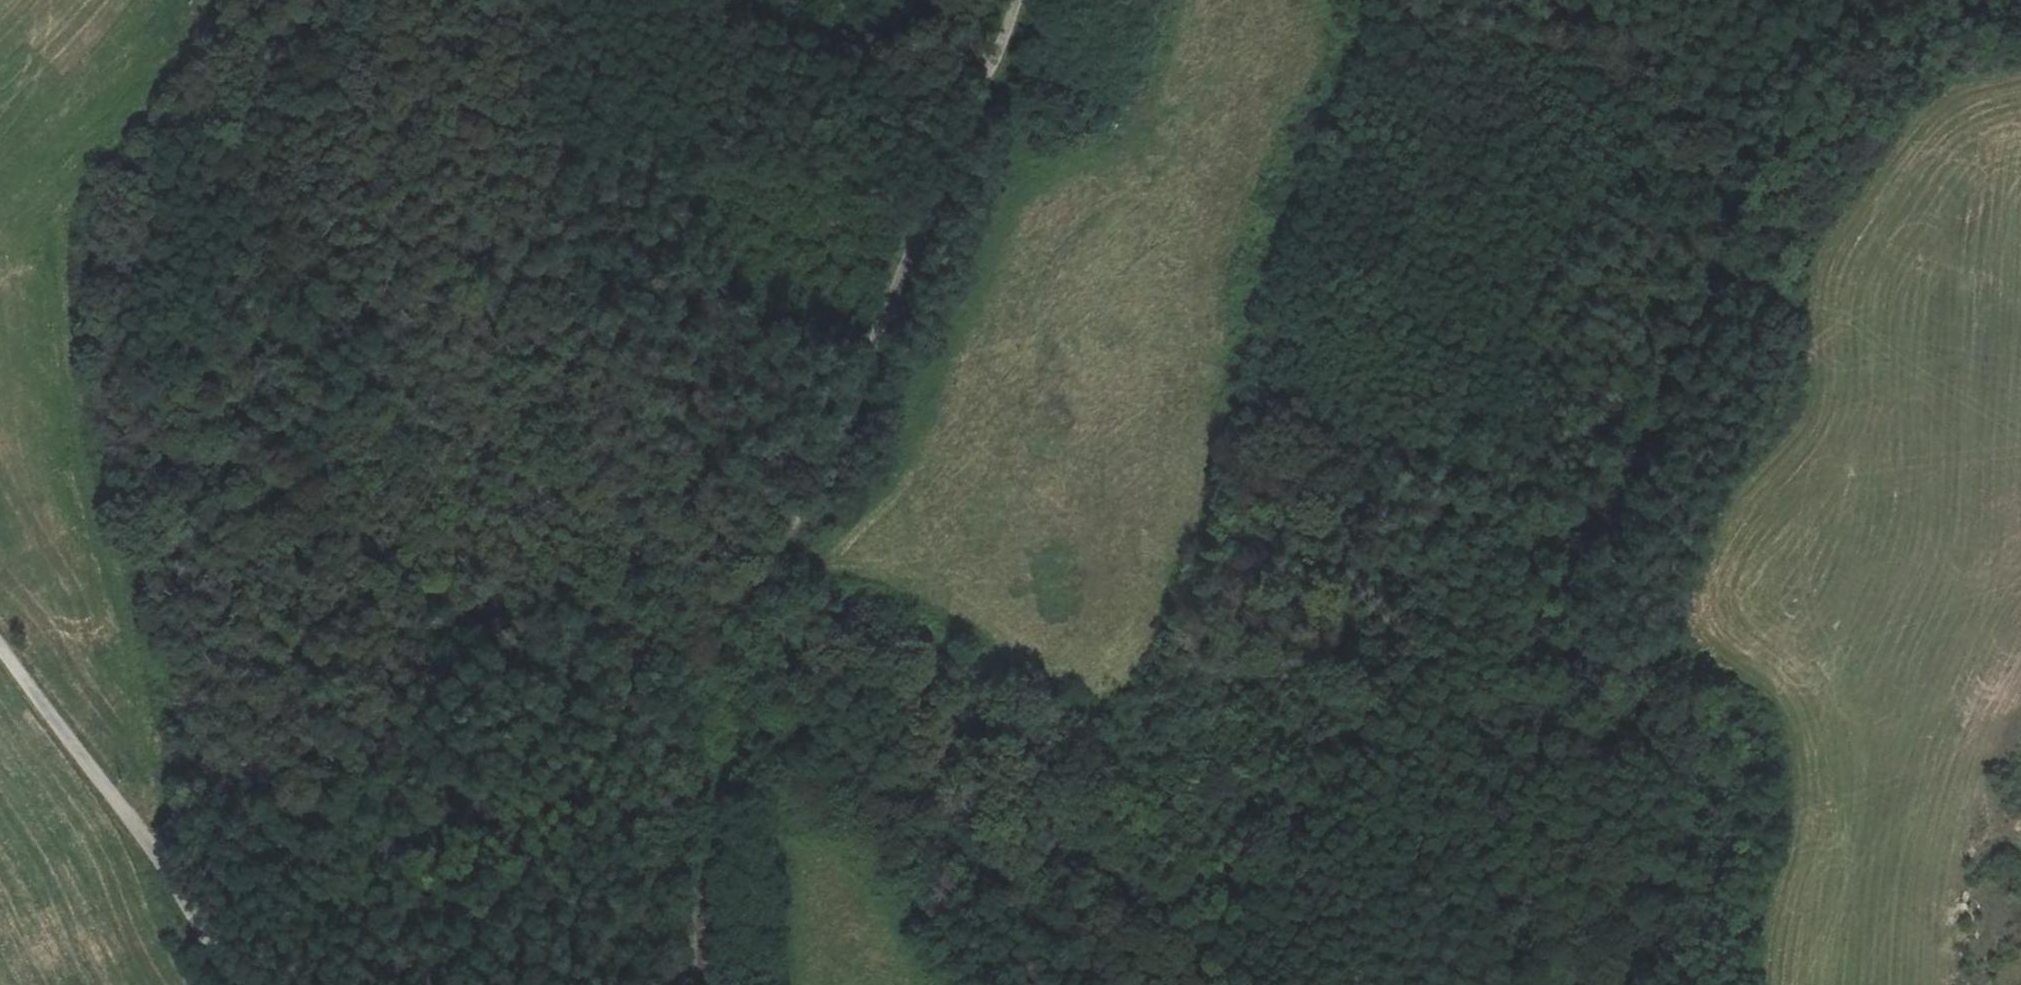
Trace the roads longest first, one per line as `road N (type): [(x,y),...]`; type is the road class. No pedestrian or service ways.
road 1 (residential): [(703,984),(689,747),(695,658),(710,623),(773,548),(803,496),(1017,0)]
road 2 (track): [(304,0),(111,189),(90,236),(114,471),(169,681),(158,852)]
road 3 (unclassified): [(0,646),(158,852),(247,984)]

